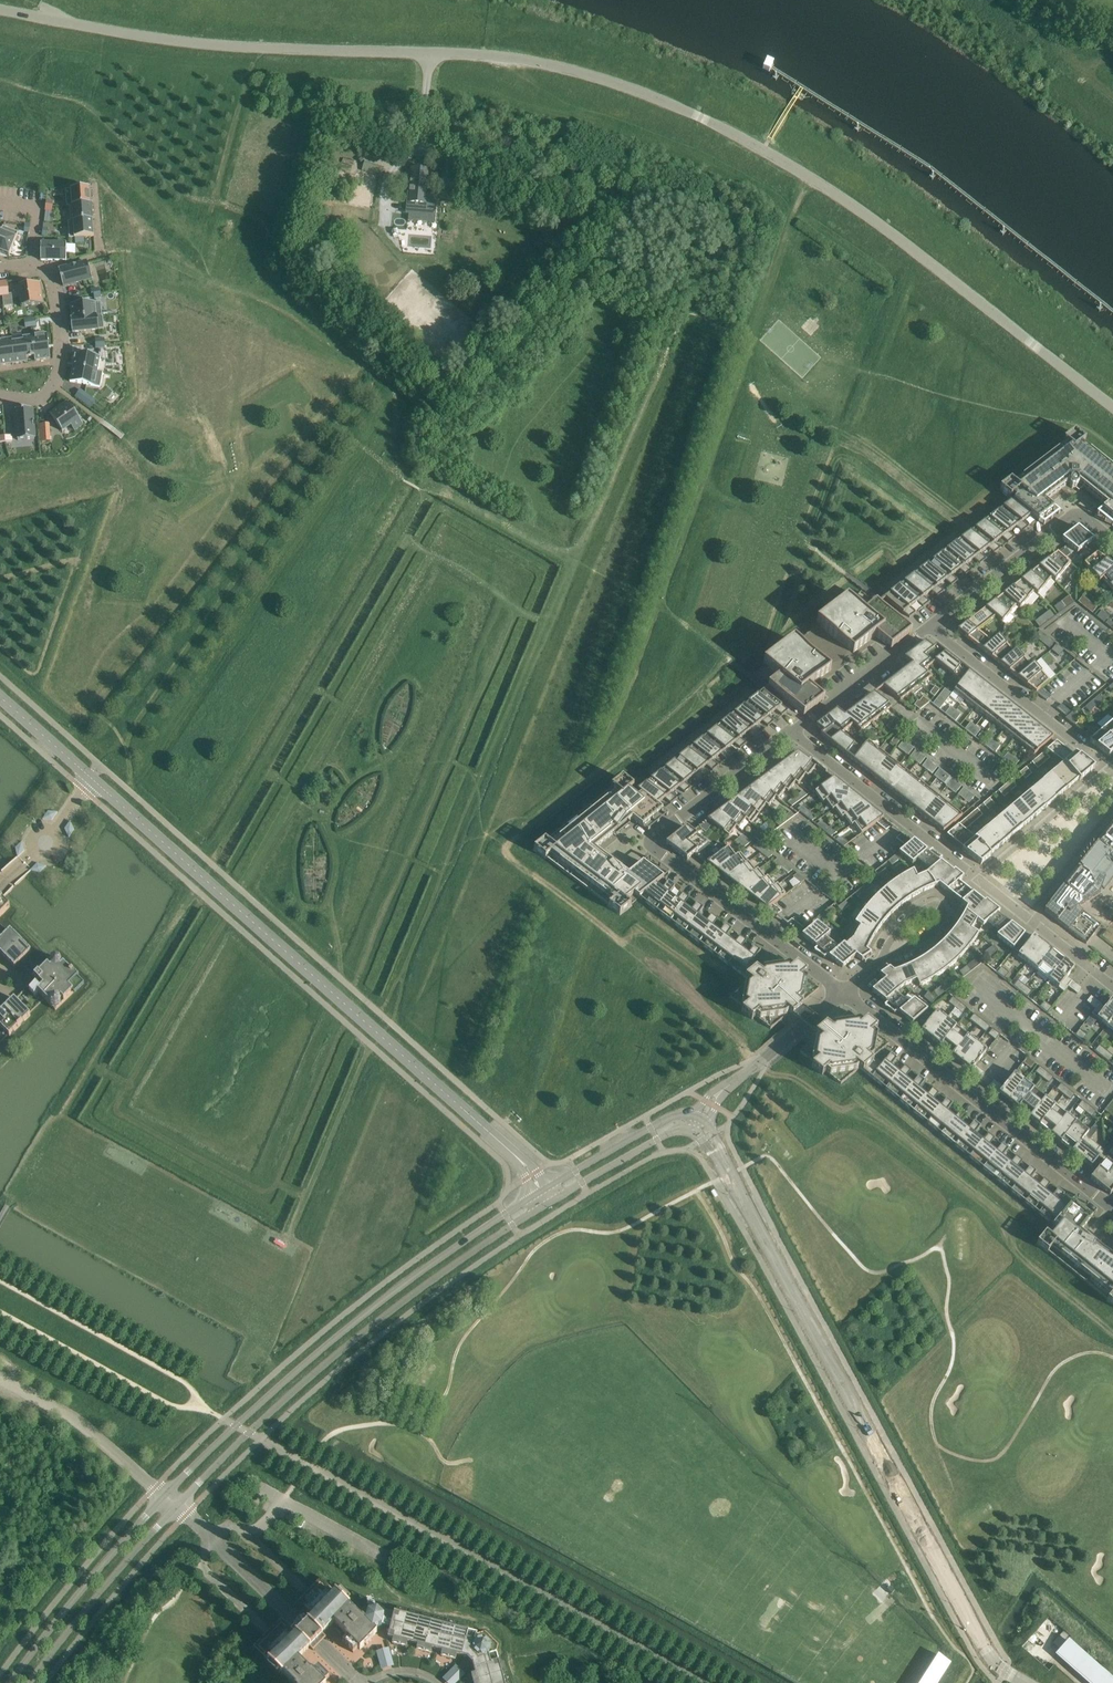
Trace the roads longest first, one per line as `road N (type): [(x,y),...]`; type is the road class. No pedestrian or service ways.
road 1 (tertiary): [(1112,408),(833,192),(700,117),(623,86),(487,56),(199,44),(0,9)]
road 2 (unclassified): [(1023,1682),(990,1660),(730,1178)]
road 3 (unclassified): [(91,780),(517,1157)]
road 4 (tertiary): [(534,1196),(367,1314),(163,1494)]
road 5 (tertiary): [(177,1504),(249,1431),(378,1322),(540,1208)]
road 6 (residential): [(843,994),(652,844),(792,731)]
road 7 (residential): [(1112,1203),(843,994)]
road 8 (residential): [(177,1504),(362,1682)]
road 9 (tertiary): [(163,1494),(10,1682)]
road 10 (tertiary): [(29,1682),(177,1504)]
road 11 (residential): [(929,626),(1070,518),(1085,519),(1112,541)]
road 12 (residential): [(792,731),(969,873)]
road 13 (residential): [(0,268),(45,270),(61,346),(49,390),(30,399),(0,394)]
road 14 (residential): [(1100,762),(929,626)]
road 15 (unclassified): [(163,1494),(69,1414),(0,1375)]
road 16 (residential): [(792,731),(929,626)]
road 17 (tertiary): [(696,1116),(667,1117),(548,1187)]
road 18 (tertiary): [(555,1200),(670,1132),(693,1132)]
road 19 (residential): [(91,780),(46,842),(0,887)]
road 20 (unclassified): [(0,699),(91,780)]

